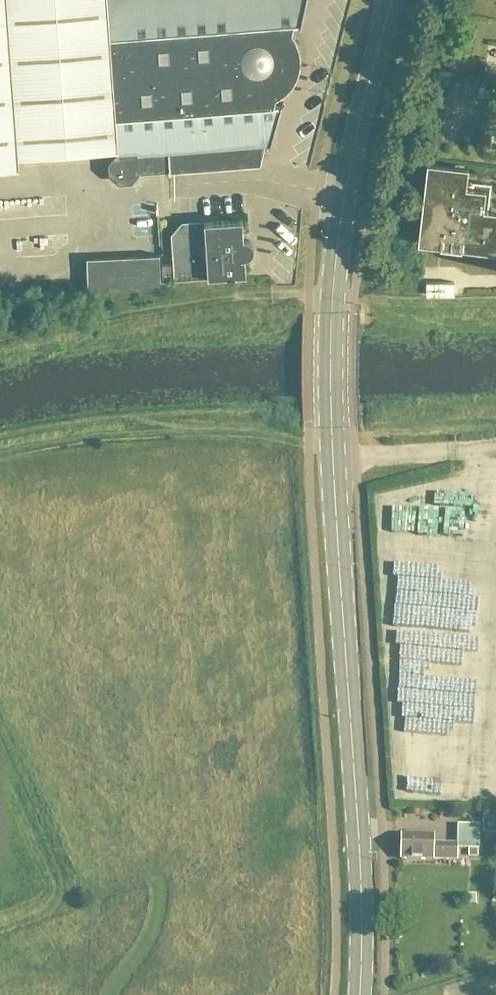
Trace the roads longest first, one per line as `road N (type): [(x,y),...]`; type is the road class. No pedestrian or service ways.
road 1 (tertiary): [(358,994),(361,902),(328,319),(346,185),(393,0)]

